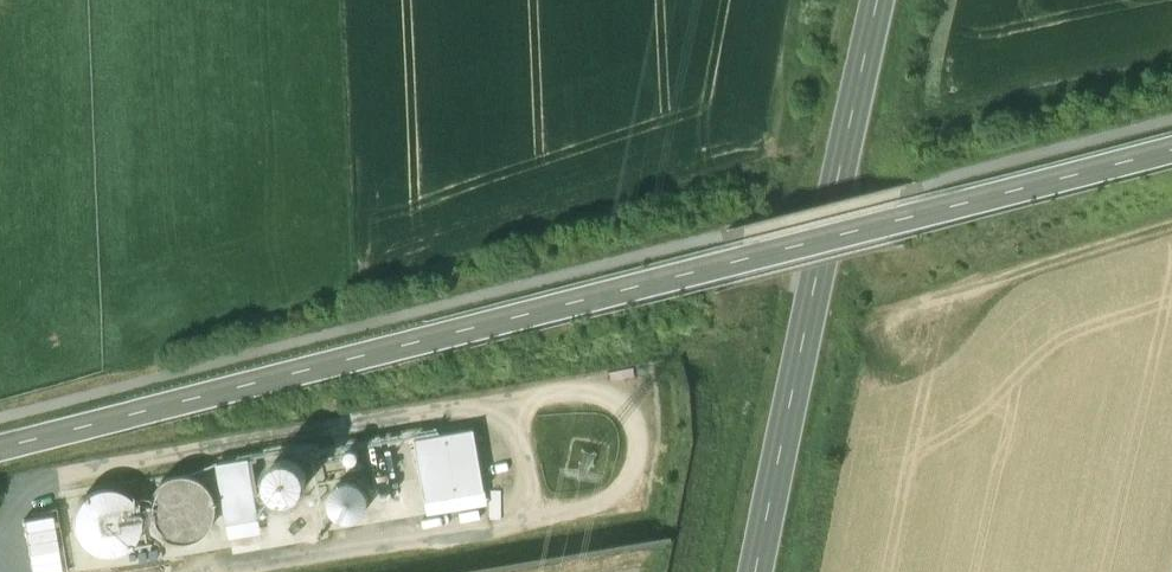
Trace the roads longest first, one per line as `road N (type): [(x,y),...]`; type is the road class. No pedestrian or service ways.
road 1 (unclassified): [(0,447),(1171,145)]
road 2 (primary): [(873,0),(754,571)]
road 3 (track): [(1171,227),(985,286),(868,363)]
road 4 (track): [(763,158),(796,0)]

